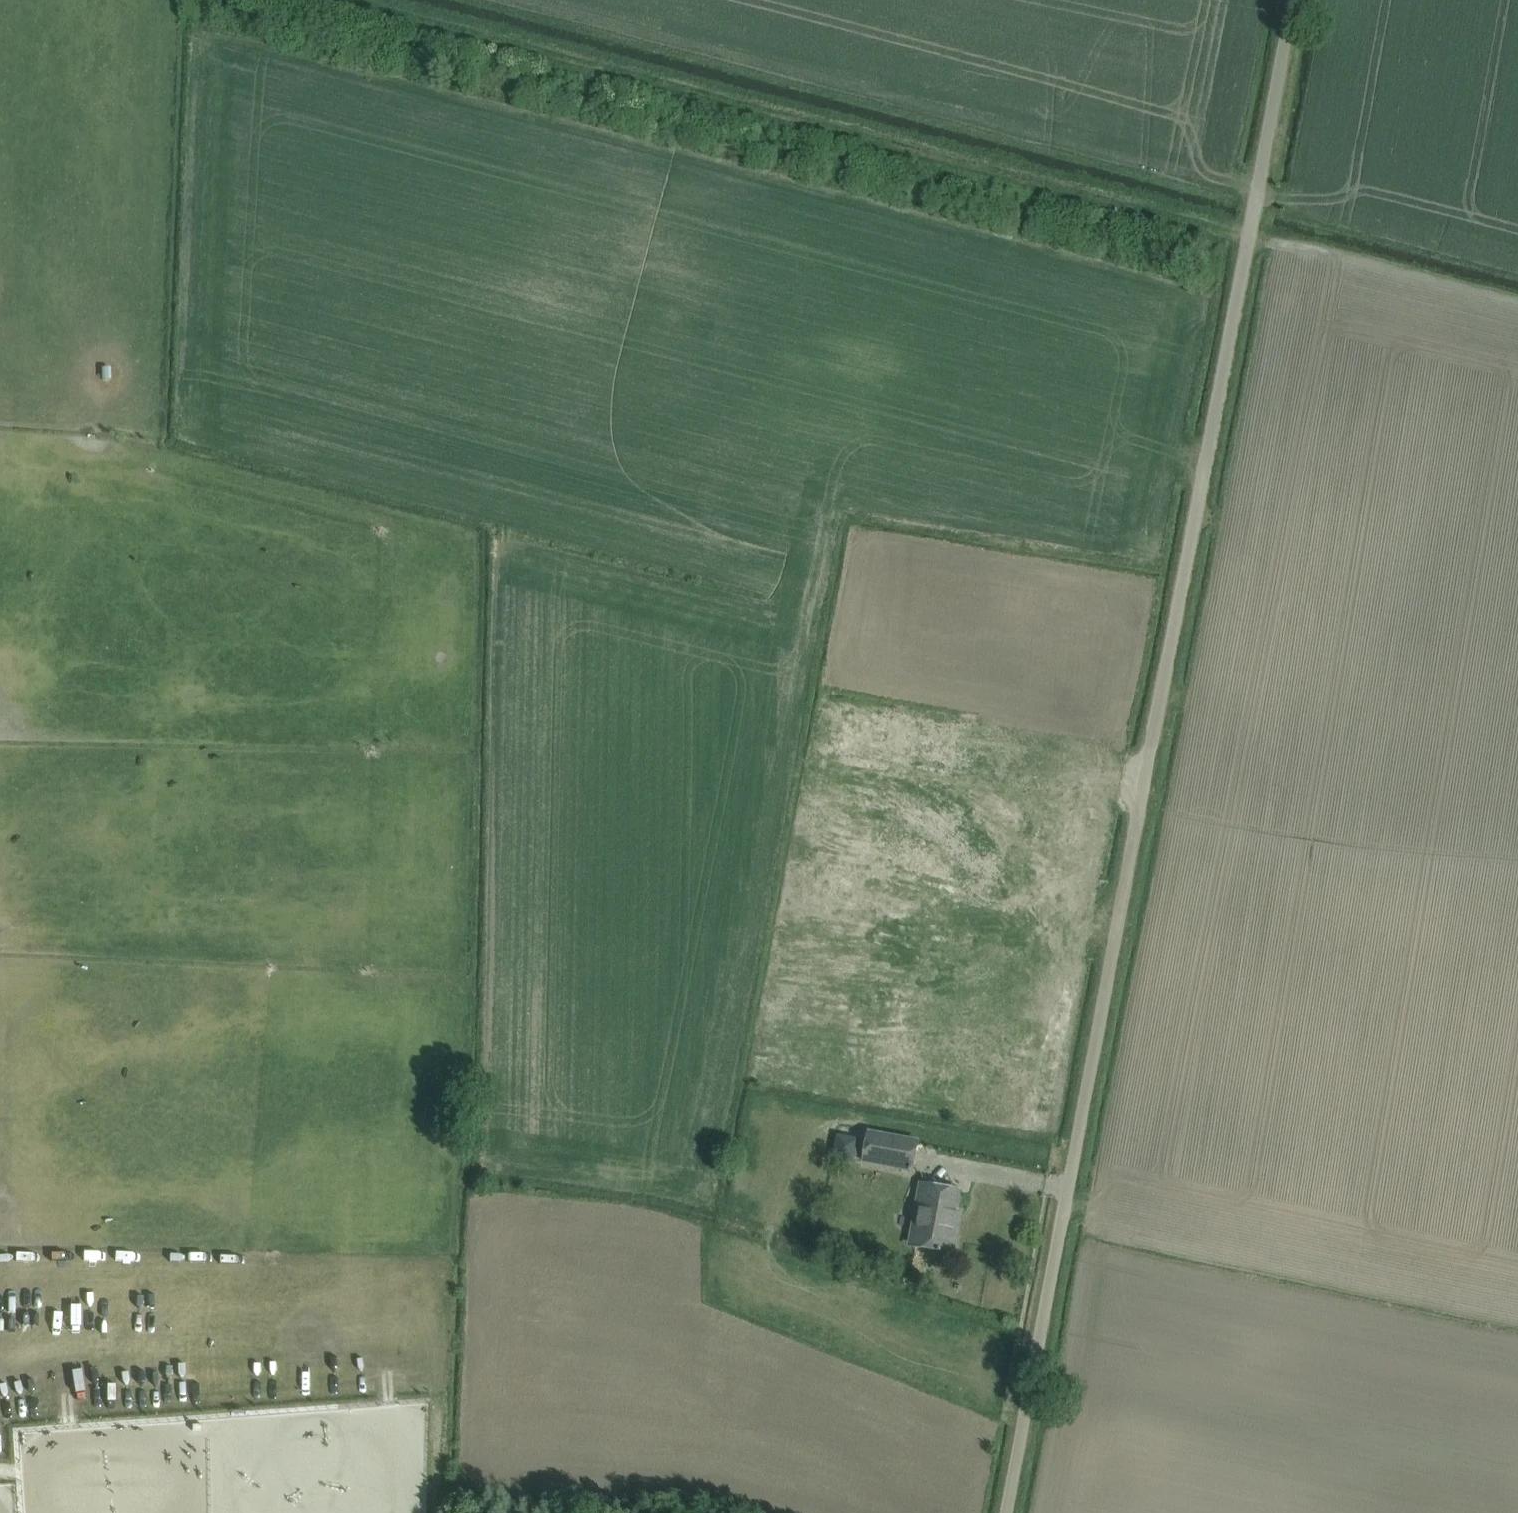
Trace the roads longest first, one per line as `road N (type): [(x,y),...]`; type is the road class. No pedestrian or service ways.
road 1 (unclassified): [(1004,1512),(1294,0)]
road 2 (track): [(1248,242),(338,0)]

